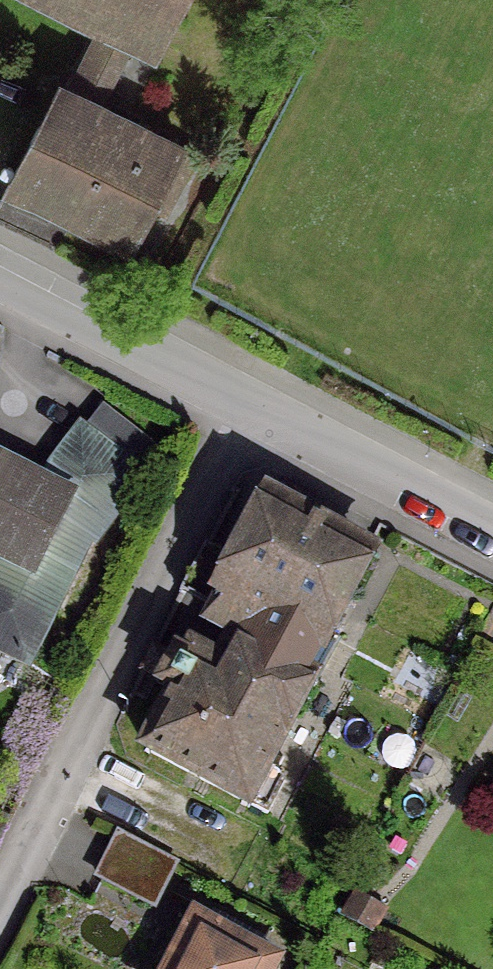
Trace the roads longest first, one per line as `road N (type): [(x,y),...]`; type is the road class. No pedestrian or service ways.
road 1 (residential): [(254,408),(0,912)]
road 2 (residential): [(254,408),(0,276)]
road 3 (residential): [(492,536),(254,408)]

